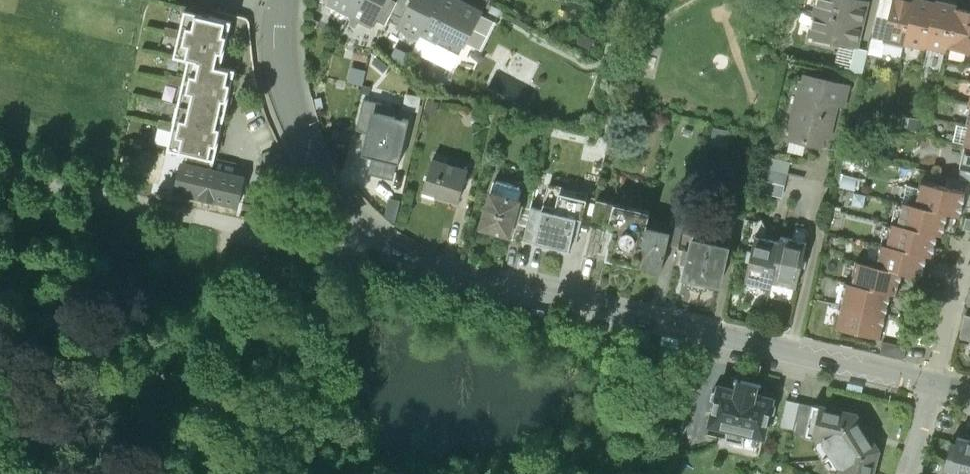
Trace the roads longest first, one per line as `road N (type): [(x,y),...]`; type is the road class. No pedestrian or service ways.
road 1 (tertiary): [(285,0),(281,58),(294,117),(322,174),(372,233),(409,259),(460,281),(934,386)]
road 2 (residential): [(969,257),(961,265),(934,386)]

